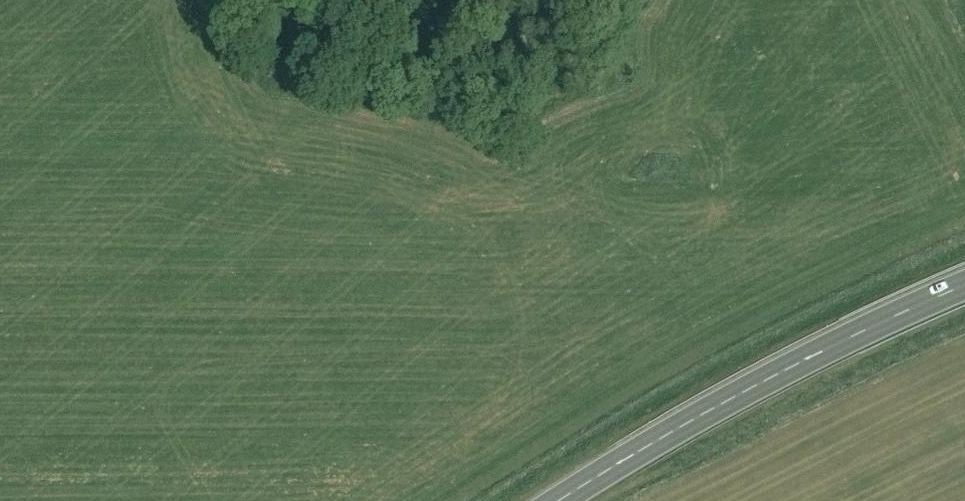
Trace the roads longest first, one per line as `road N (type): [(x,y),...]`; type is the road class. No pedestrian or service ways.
road 1 (primary): [(559,500),(715,407),(964,287)]

